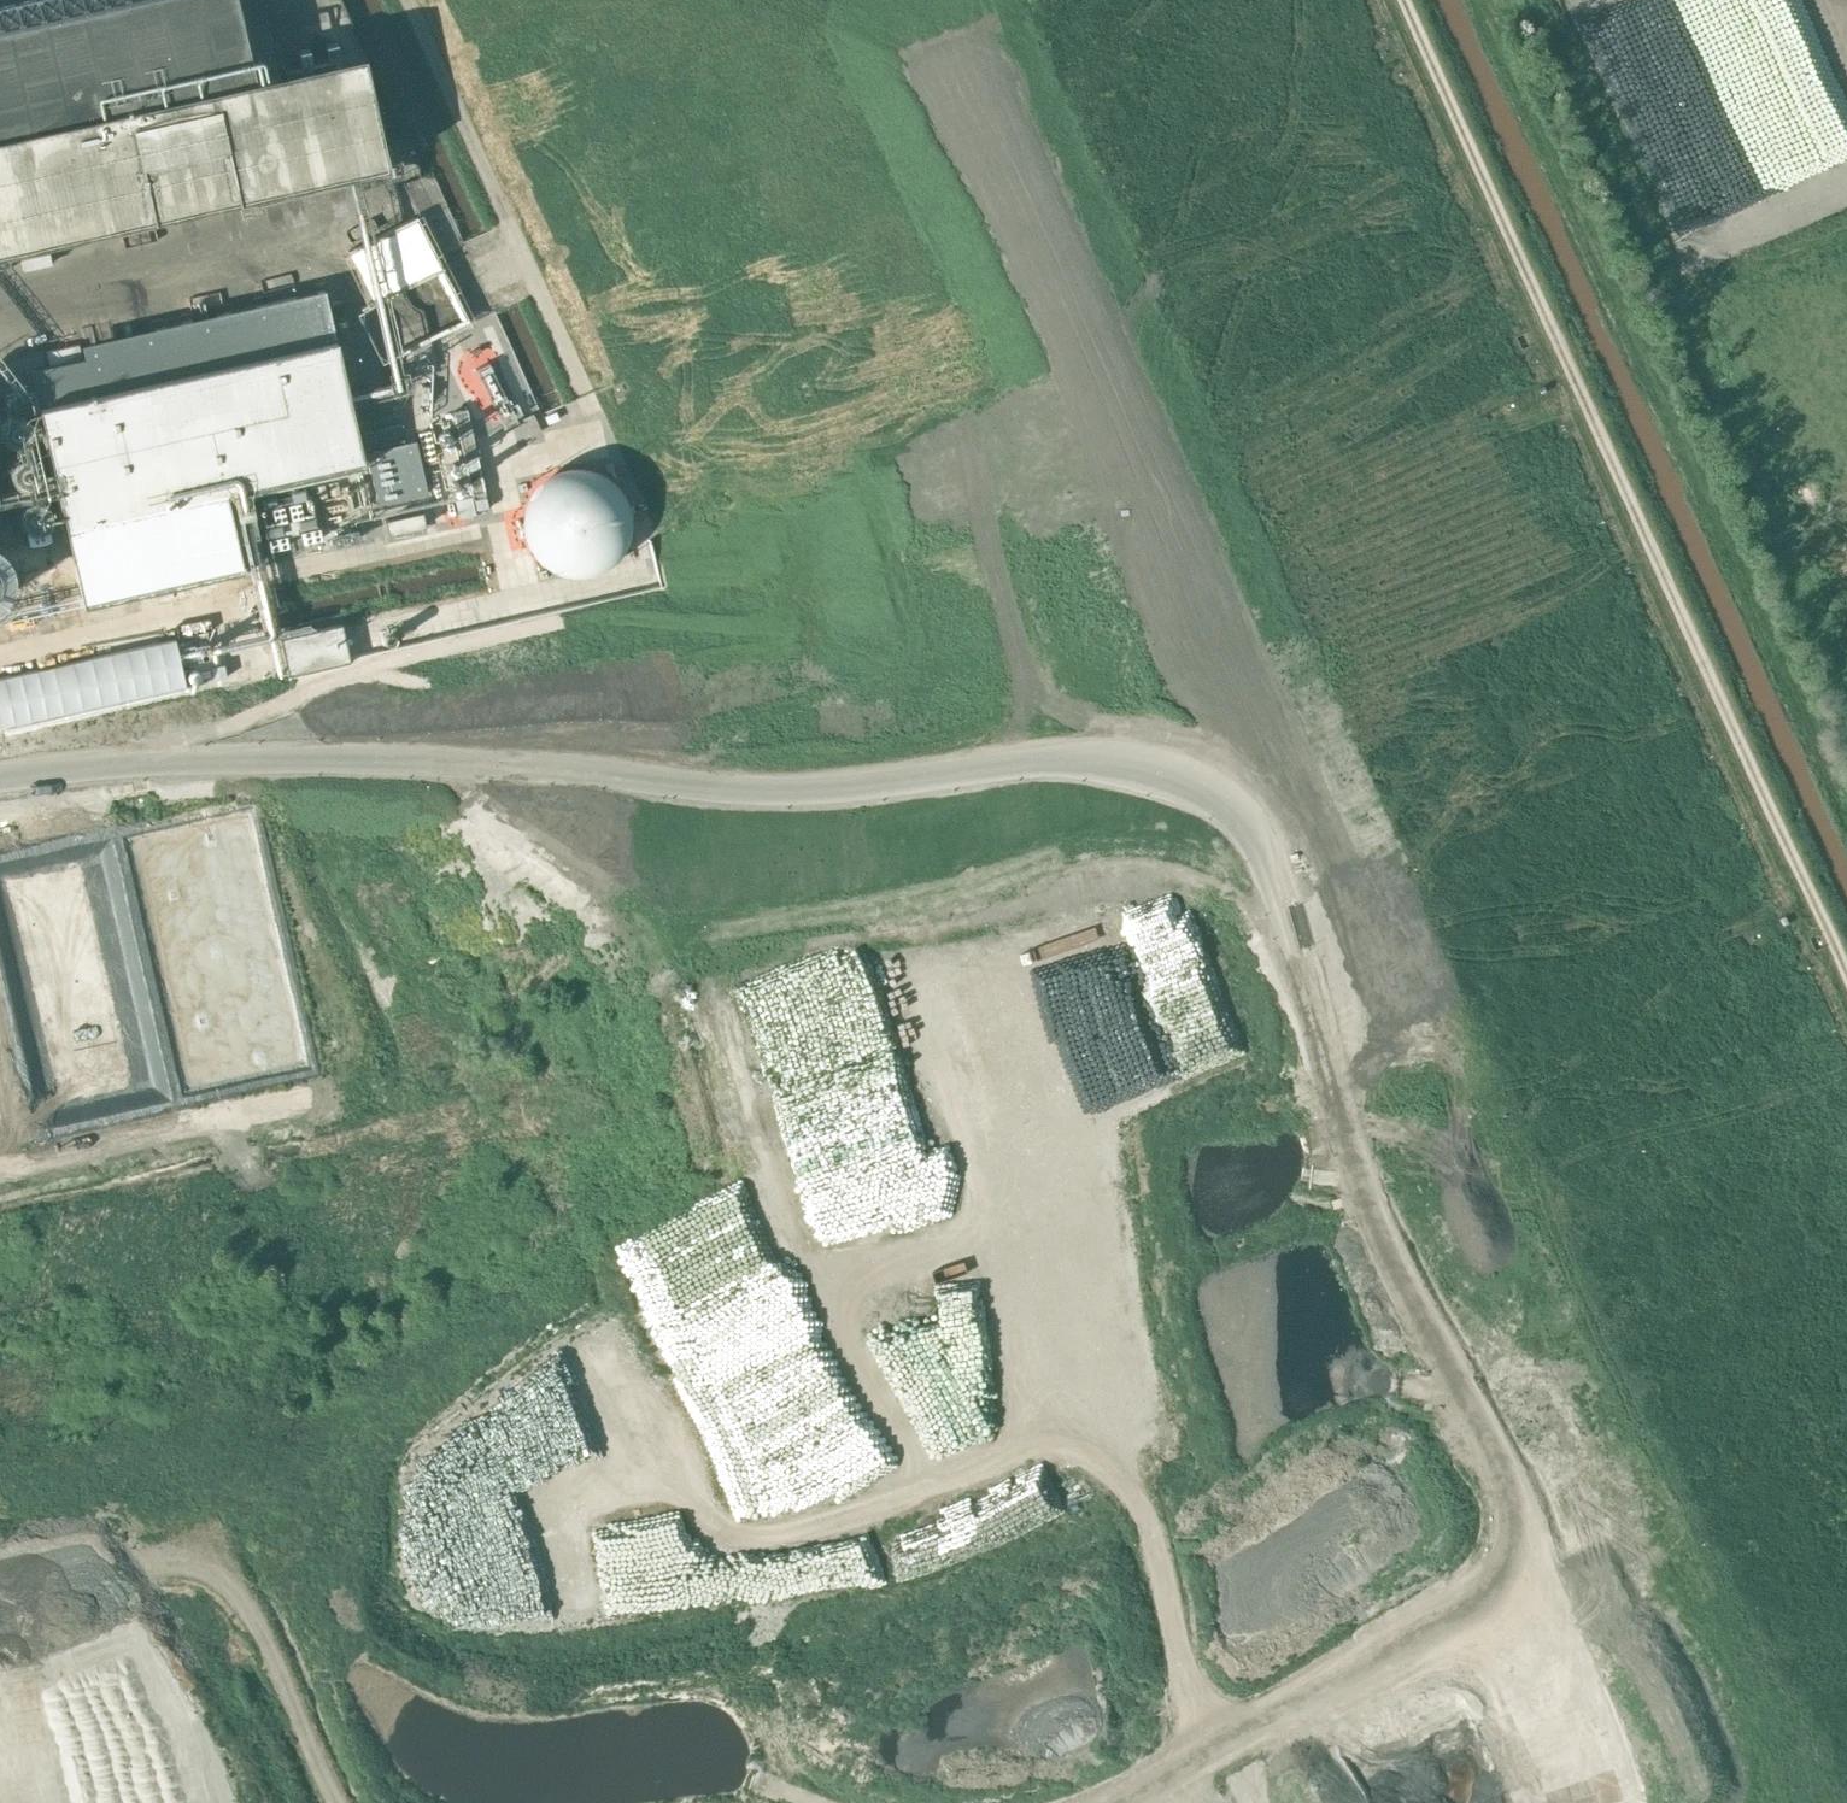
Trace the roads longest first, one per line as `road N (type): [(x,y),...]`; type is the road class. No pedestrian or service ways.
road 1 (track): [(1404,0),(1846,979)]
road 2 (track): [(503,217),(407,0)]

